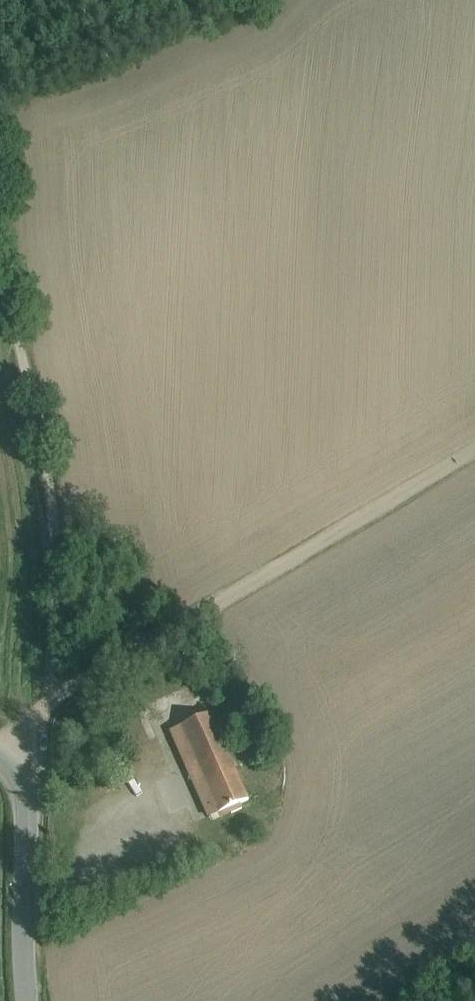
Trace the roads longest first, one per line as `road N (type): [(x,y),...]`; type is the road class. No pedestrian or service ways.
road 1 (track): [(474,447),(43,709)]
road 2 (track): [(43,709),(53,531),(45,447),(0,261)]
road 3 (residential): [(0,761),(25,803),(25,1000)]

